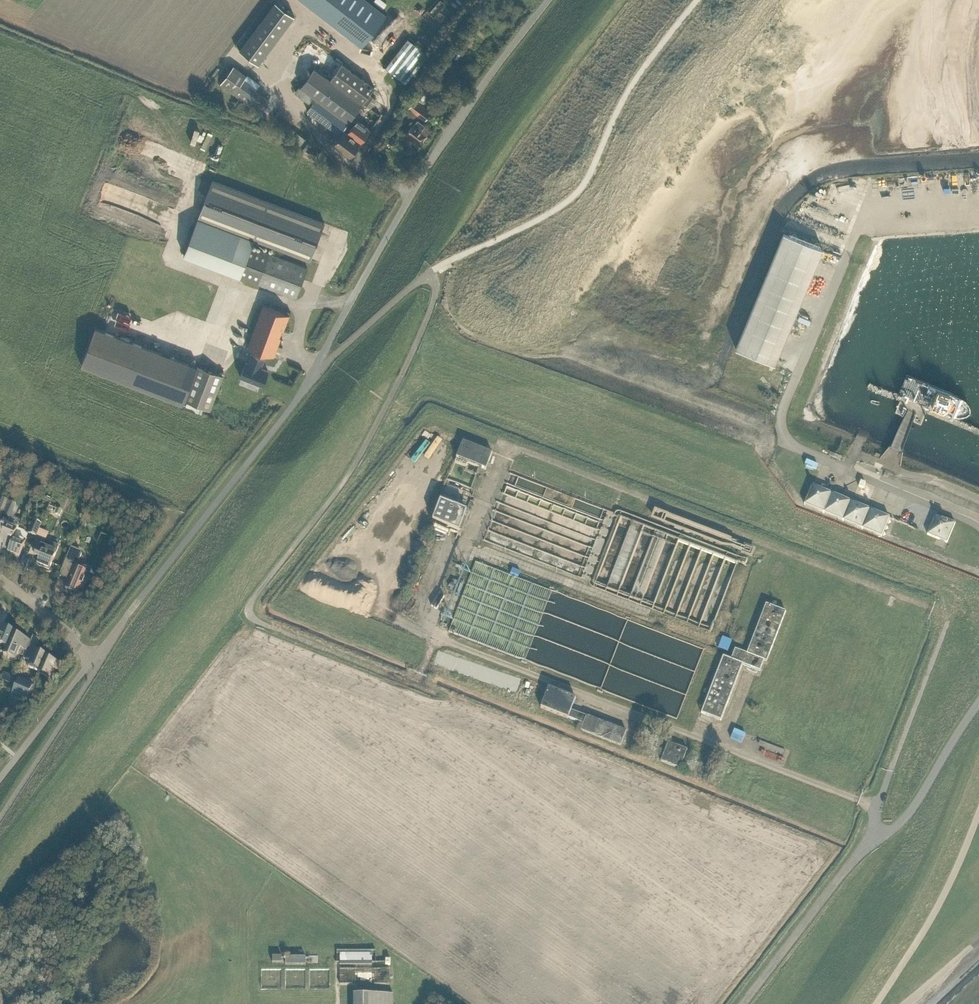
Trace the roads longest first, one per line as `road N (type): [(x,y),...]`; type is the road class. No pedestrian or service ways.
road 1 (unclassified): [(316,367),(438,151),(550,0)]
road 2 (unclassified): [(743,1003),(868,839),(894,829),(918,798),(978,702)]
road 3 (unclassified): [(99,662),(316,367)]
road 4 (unclassified): [(0,817),(99,662)]
road 5 (unclassified): [(437,287),(427,274),(316,367)]
road 6 (residential): [(0,779),(99,662)]
road 7 (residential): [(0,579),(99,662)]

